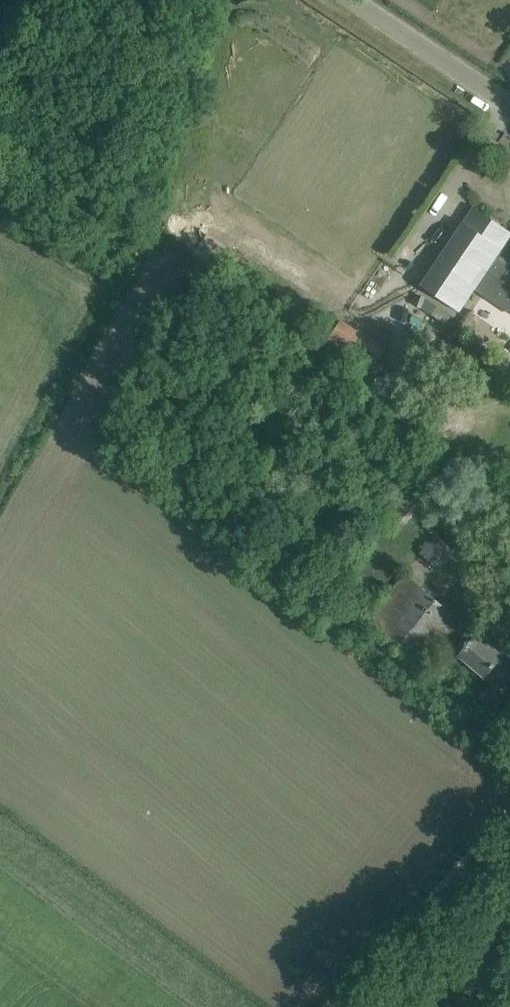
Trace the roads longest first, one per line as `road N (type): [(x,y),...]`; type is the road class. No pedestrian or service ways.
road 1 (tertiary): [(371,1006),(509,849)]
road 2 (unclassified): [(509,103),(355,0)]

